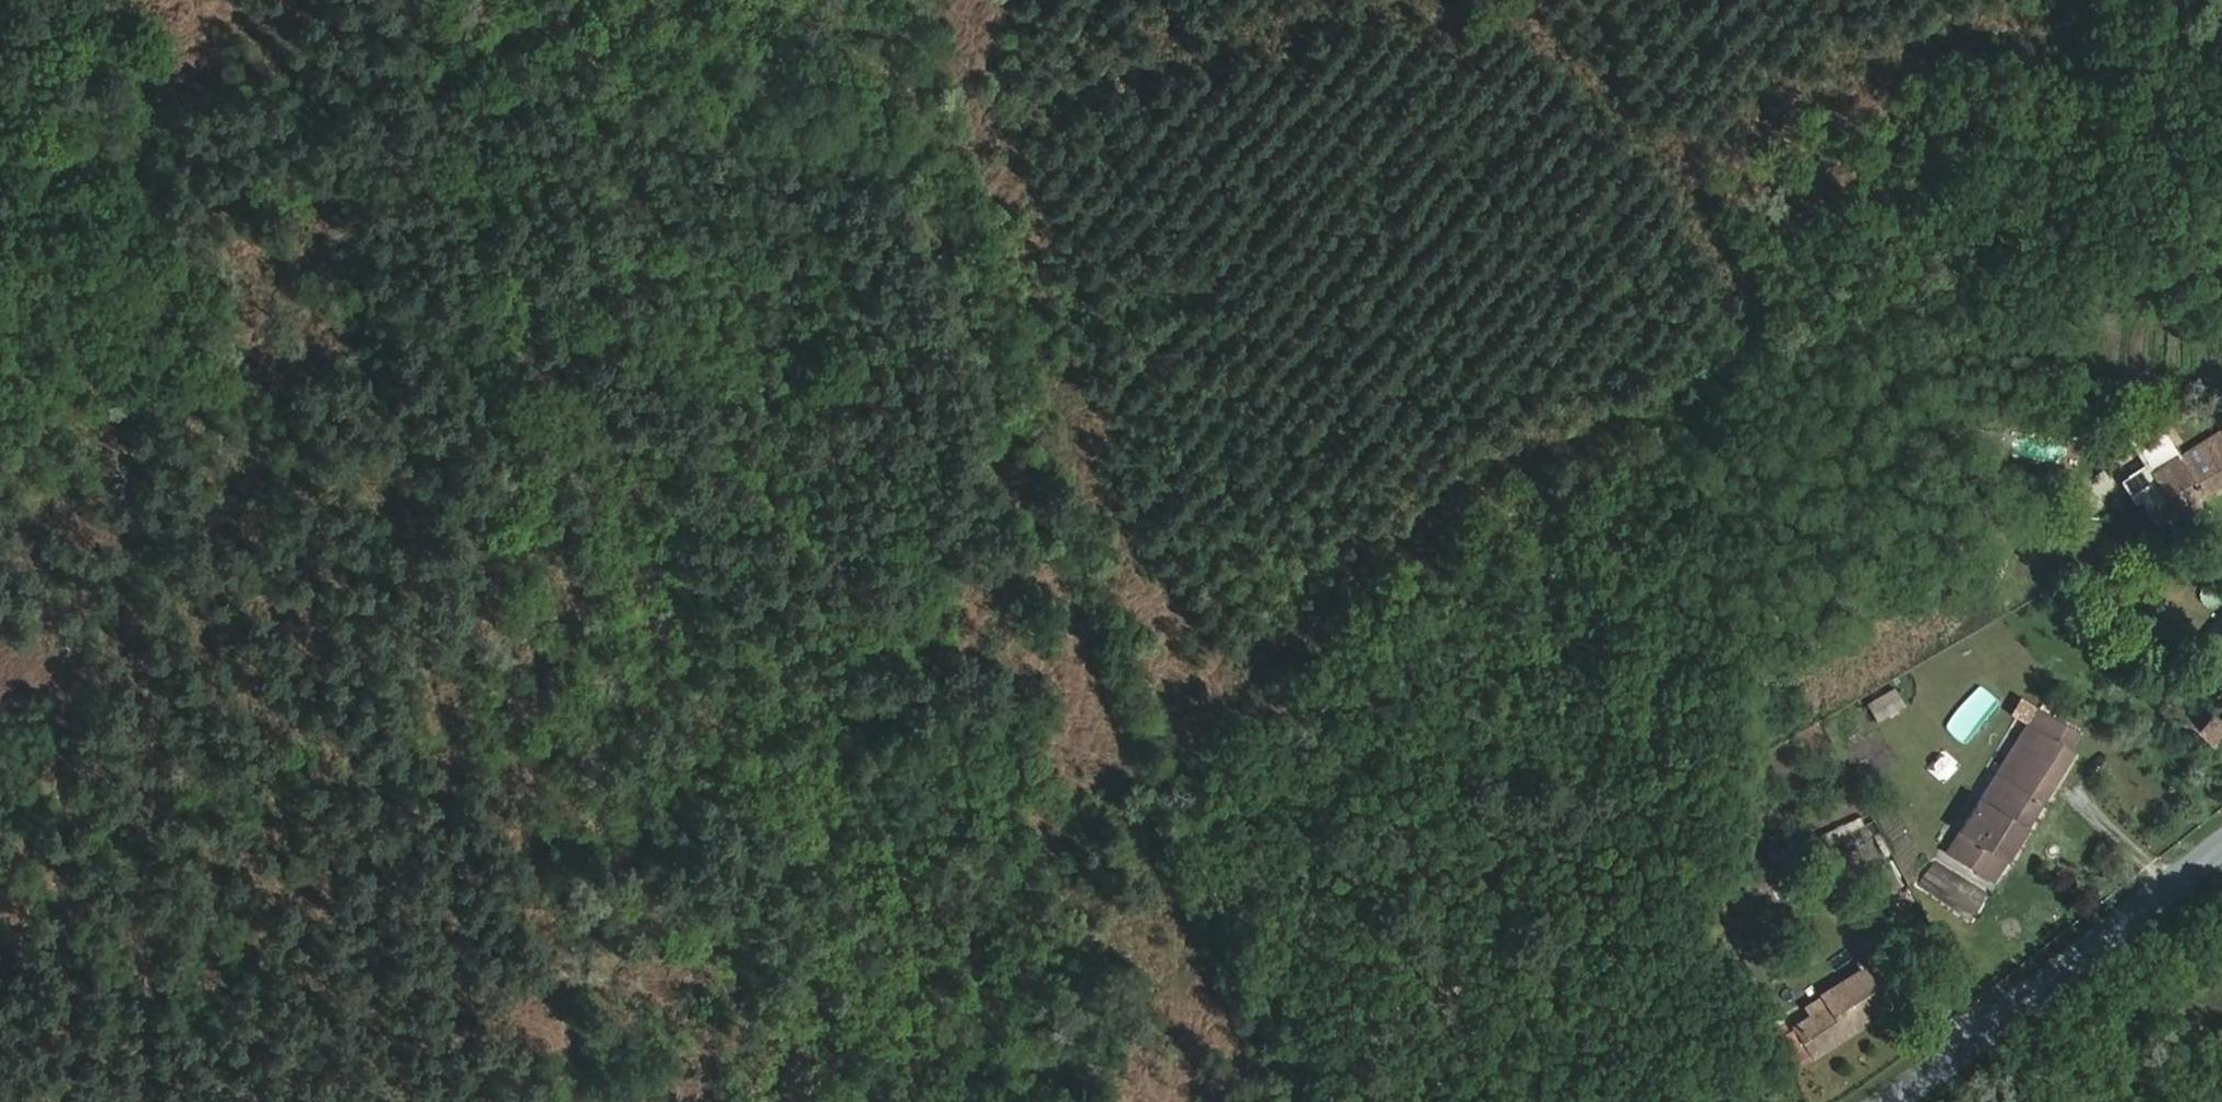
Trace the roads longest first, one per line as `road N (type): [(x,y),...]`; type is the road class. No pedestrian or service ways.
road 1 (tertiary): [(1907,1101),(2221,856)]

